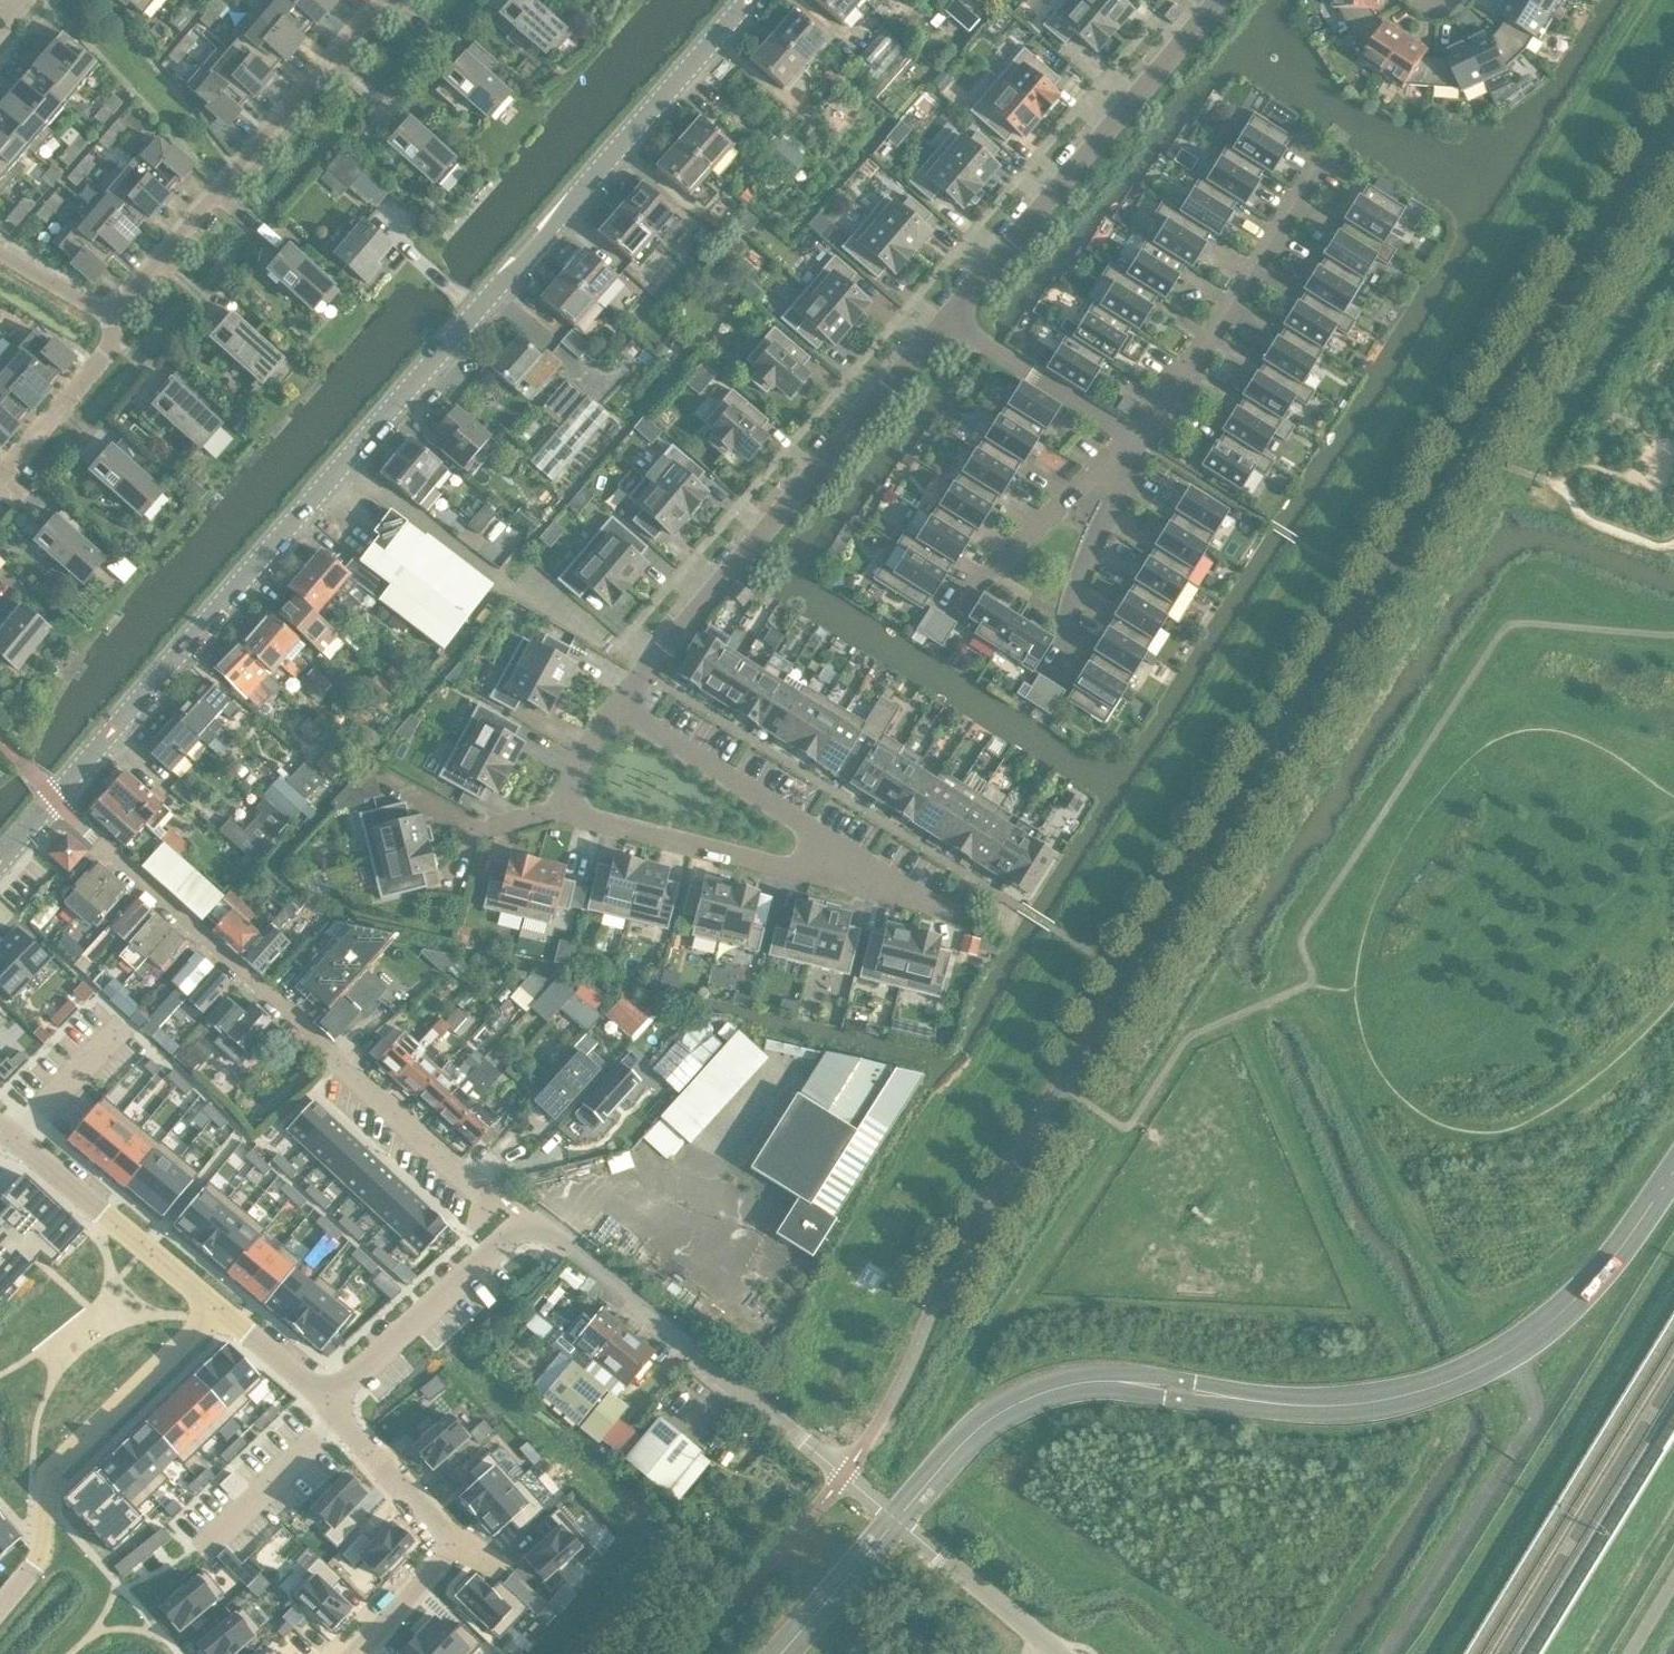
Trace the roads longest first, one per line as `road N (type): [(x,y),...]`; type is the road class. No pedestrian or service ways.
road 1 (residential): [(53,798),(750,0)]
road 2 (residential): [(1060,1653),(528,1220)]
road 3 (residential): [(528,1220),(478,1190),(53,798)]
road 4 (residential): [(944,321),(617,708)]
road 5 (residential): [(1216,0),(944,321)]
road 6 (residential): [(110,317),(377,0)]
road 7 (residential): [(223,1312),(50,1478),(45,1551),(0,1604)]
road 8 (residential): [(327,1404),(452,1546),(348,1653)]
road 9 (residential): [(1137,445),(1315,176)]
road 10 (residential): [(0,1123),(223,1312)]
road 11 (residential): [(561,811),(801,873),(838,869)]
road 12 (residential): [(838,869),(804,828),(617,708)]
road 13 (residential): [(327,1404),(528,1220)]
road 14 (residential): [(944,321),(1137,445)]
road 15 (residential): [(110,317),(110,345),(99,363),(0,478)]
road 16 (residential): [(1137,445),(988,571)]
road 17 (residential): [(1069,623),(1137,445)]
road 18 (track): [(1673,1519),(1594,1653)]
road 19 (residential): [(223,1312),(327,1404)]
road 20 (residential): [(0,251),(110,317)]
road 21 (residential): [(838,869),(957,914)]

